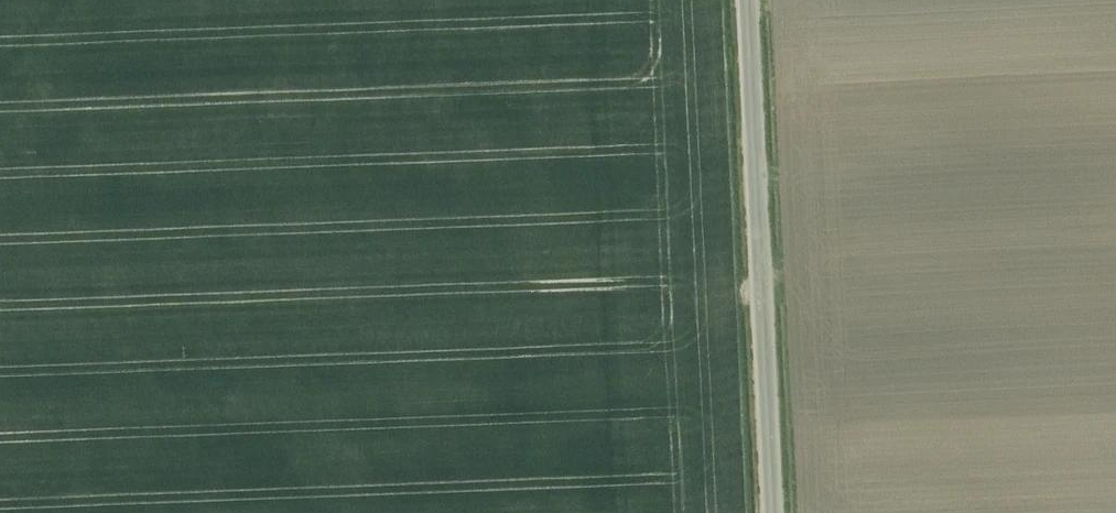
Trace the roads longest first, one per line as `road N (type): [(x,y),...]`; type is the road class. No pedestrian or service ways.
road 1 (unclassified): [(773,512),(747,0)]

